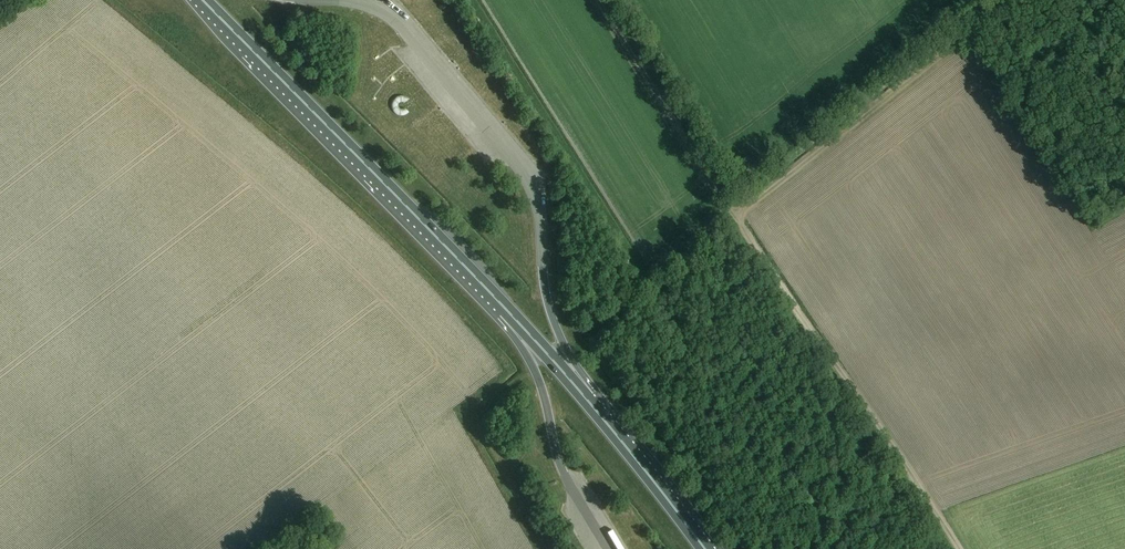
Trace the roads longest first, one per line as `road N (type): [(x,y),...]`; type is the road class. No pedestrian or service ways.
road 1 (trunk): [(504,309),(201,0)]
road 2 (track): [(733,213),(945,548)]
road 3 (track): [(733,213),(1013,0)]
road 4 (track): [(598,0),(714,199),(733,213)]
road 5 (trunk): [(705,548),(591,404)]
road 6 (trunk): [(504,309),(534,368),(563,471)]
road 7 (trunk): [(591,404),(553,319),(544,267)]
road 8 (trunk): [(591,404),(504,309)]

